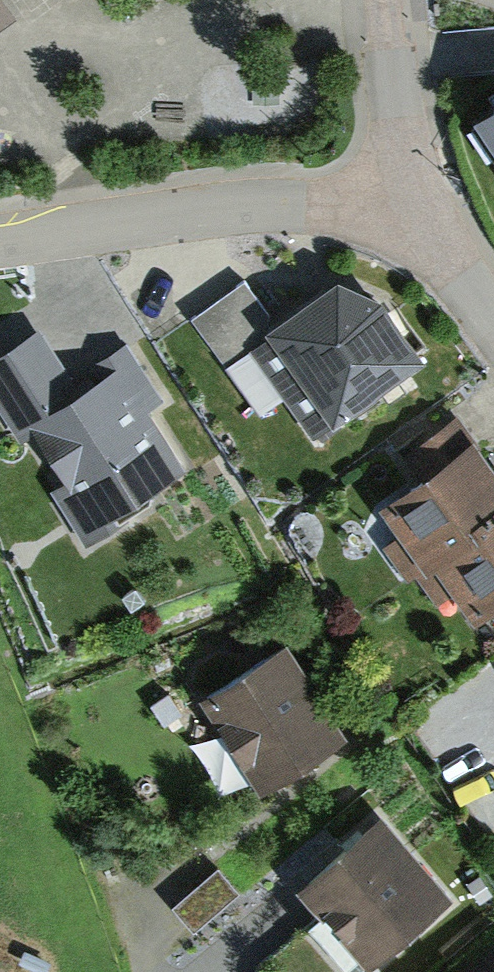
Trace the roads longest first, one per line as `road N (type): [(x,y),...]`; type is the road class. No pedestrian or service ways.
road 1 (residential): [(396,189),(144,210),(0,233)]
road 2 (residential): [(396,189),(382,0)]
road 3 (residential): [(493,317),(396,189)]

